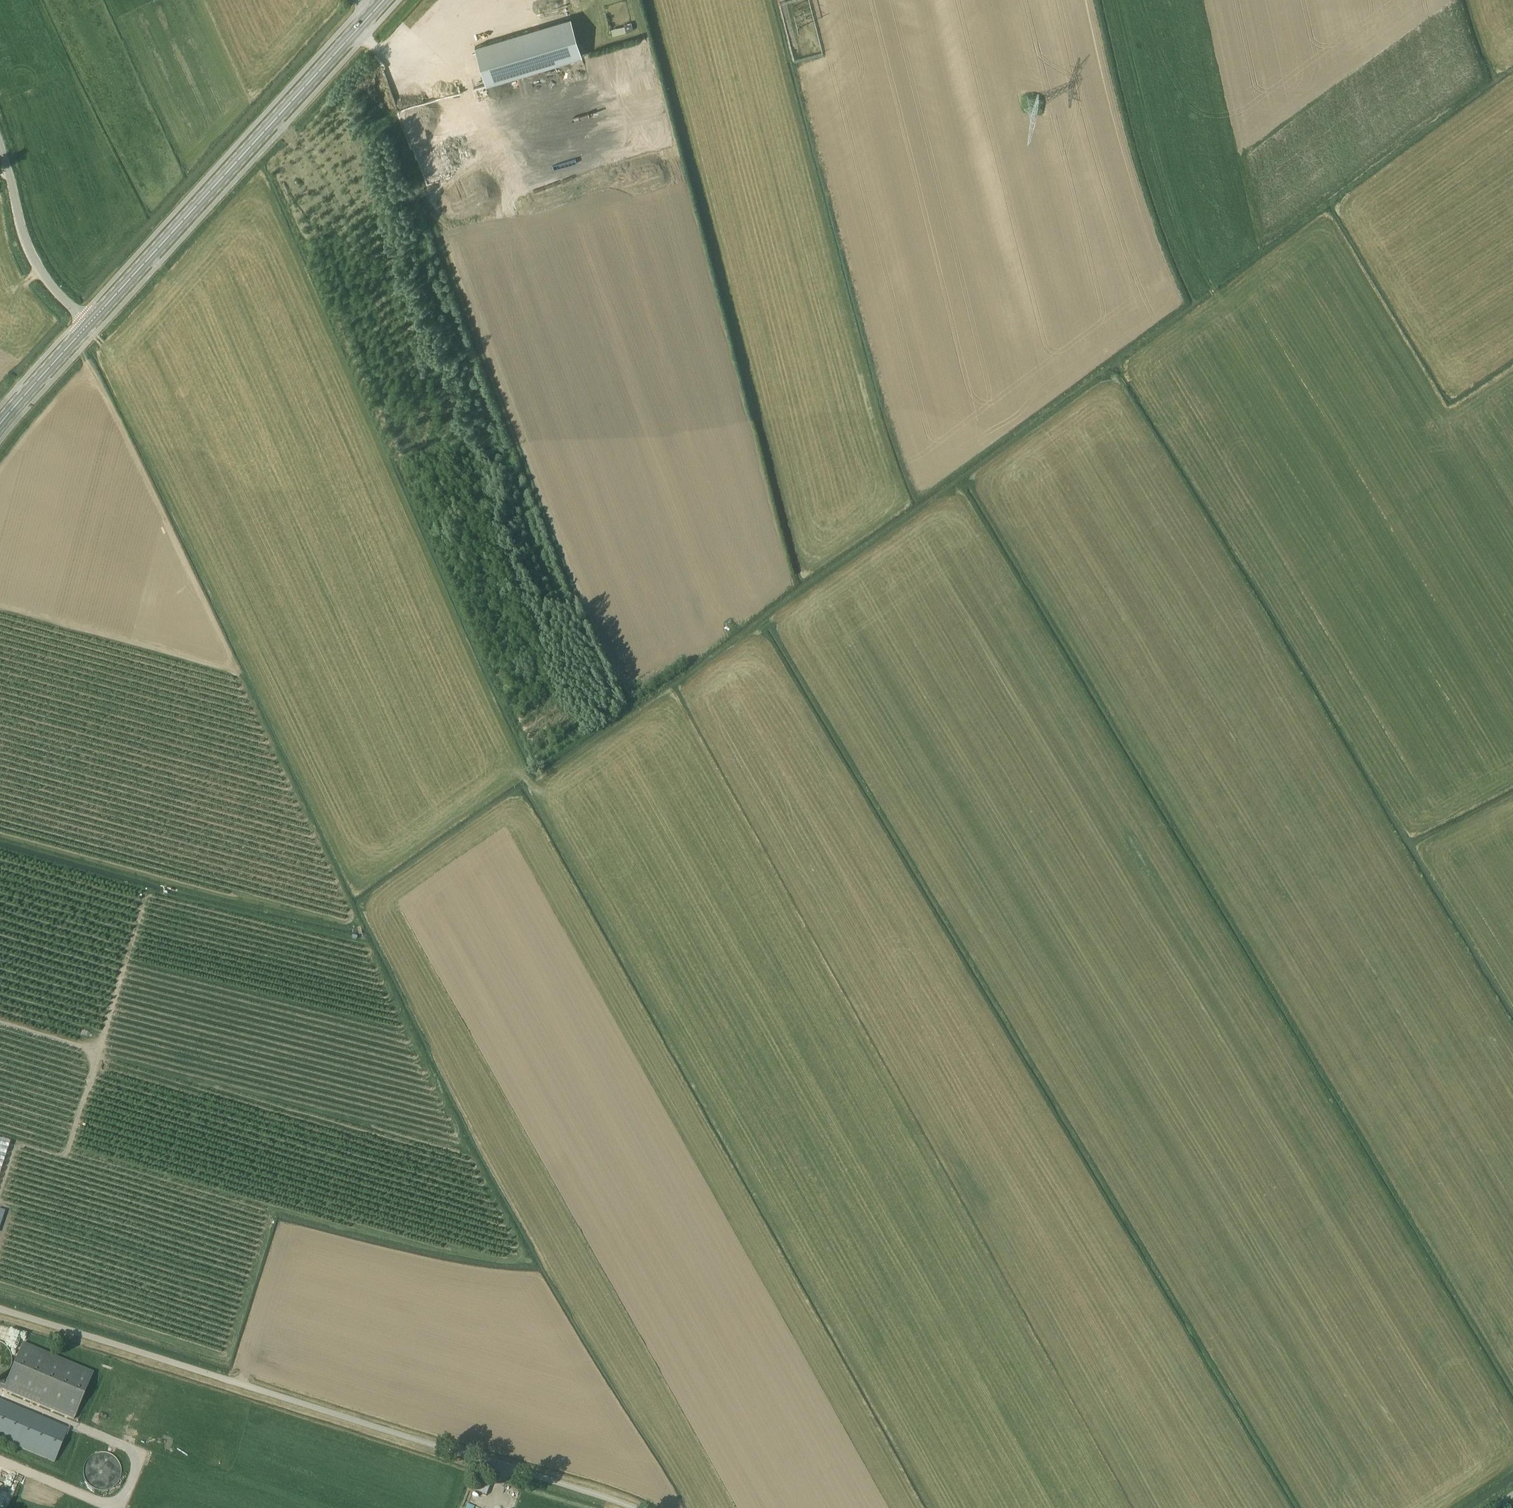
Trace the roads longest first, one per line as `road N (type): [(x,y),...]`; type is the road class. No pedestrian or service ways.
road 1 (unclassified): [(635,1507),(0,1309)]
road 2 (primary): [(89,325),(384,0)]
road 3 (unclassified): [(89,325),(44,277),(0,145)]
road 4 (primary): [(0,424),(89,325)]

